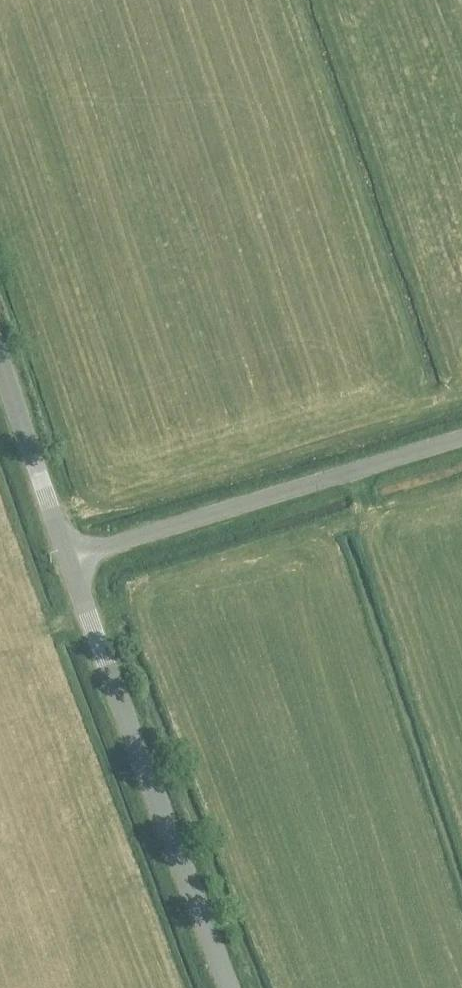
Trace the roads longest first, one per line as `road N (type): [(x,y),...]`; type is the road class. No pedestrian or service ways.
road 1 (tertiary): [(228,987),(67,558)]
road 2 (unclassified): [(461,440),(67,558)]
road 3 (tertiary): [(67,558),(0,358)]

